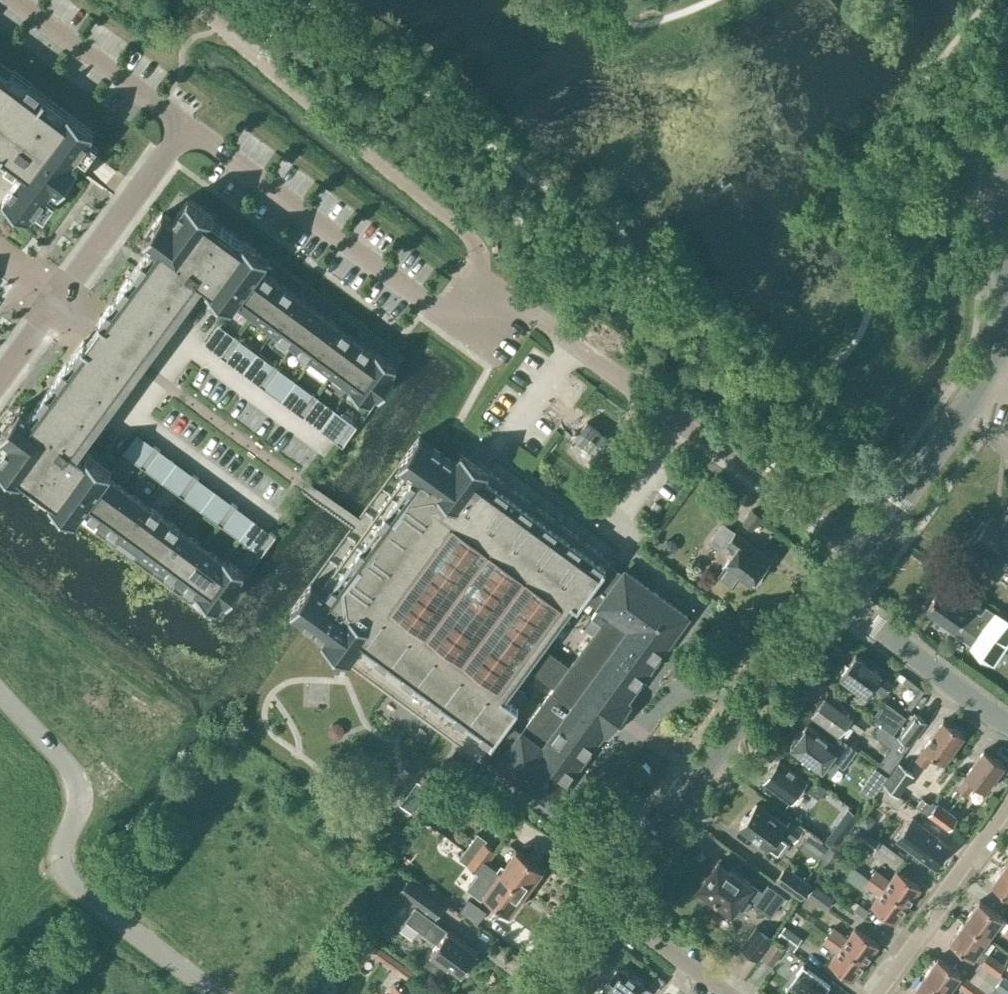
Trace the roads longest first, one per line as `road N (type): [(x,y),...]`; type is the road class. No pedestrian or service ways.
road 1 (residential): [(864,553),(486,280)]
road 2 (secondary): [(864,553),(991,361),(1007,151)]
road 3 (residential): [(0,694),(72,778),(72,819),(60,850),(69,885),(219,993)]
road 4 (residential): [(182,126),(453,330),(486,280)]
road 5 (residential): [(486,280),(474,240),(201,12)]
road 6 (secondary): [(604,904),(834,593)]
road 7 (residential): [(182,126),(0,376)]
road 8 (residential): [(1007,805),(874,993)]
road 9 (tertiary): [(1007,725),(834,593)]
road 10 (residential): [(15,0),(182,126)]
road 11 (residential): [(727,993),(604,904)]

